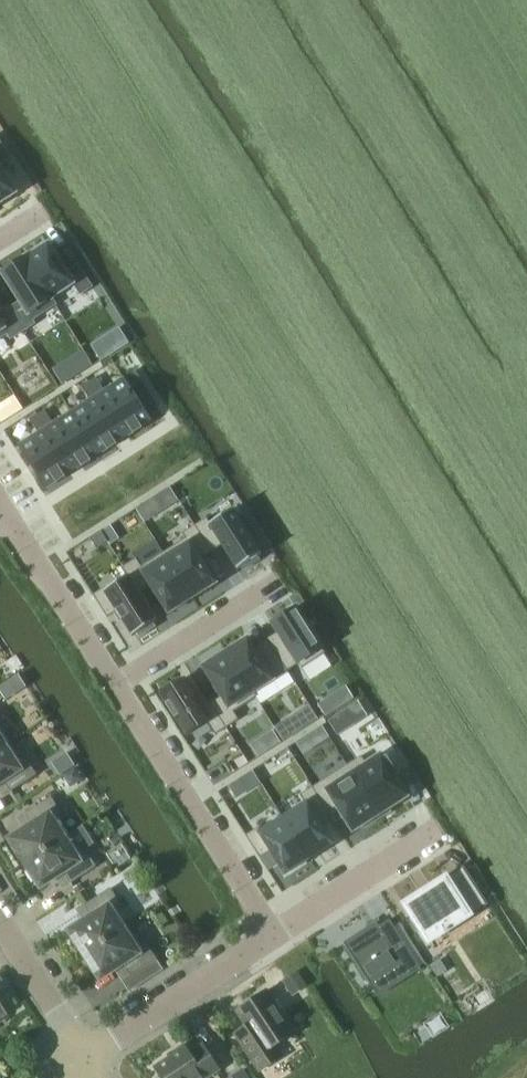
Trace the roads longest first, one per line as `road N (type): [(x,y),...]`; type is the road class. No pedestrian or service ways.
road 1 (residential): [(118,687),(275,935)]
road 2 (residential): [(88,1055),(275,935)]
road 3 (residential): [(17,527),(184,426)]
road 4 (residential): [(17,527),(118,687)]
road 5 (residential): [(118,687),(269,595)]
road 6 (residential): [(275,935),(420,837)]
road 7 (residential): [(88,1055),(0,924)]

